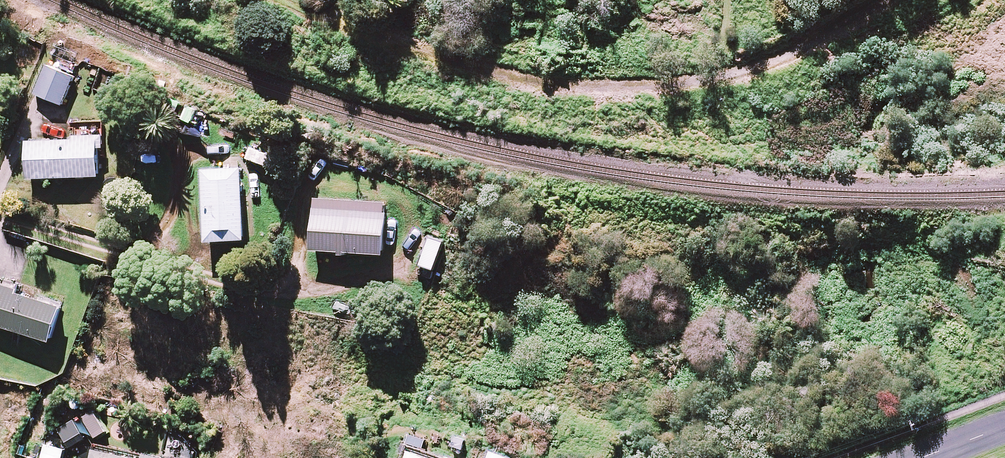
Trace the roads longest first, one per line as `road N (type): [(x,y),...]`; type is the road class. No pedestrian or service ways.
road 1 (track): [(310,17),(563,90),(663,89),(786,54),(895,0)]

